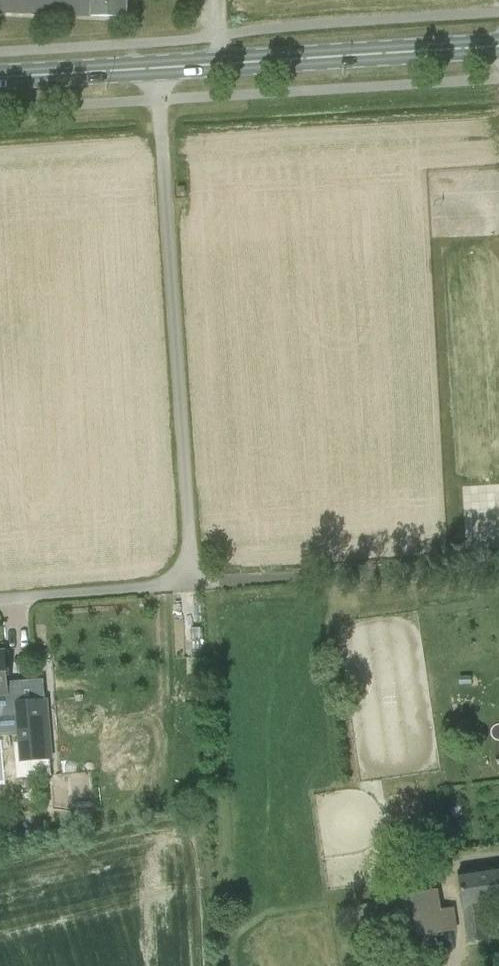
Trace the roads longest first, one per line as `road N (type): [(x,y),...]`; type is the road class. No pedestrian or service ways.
road 1 (secondary): [(0,75),(498,45)]
road 2 (track): [(189,585),(498,555)]

